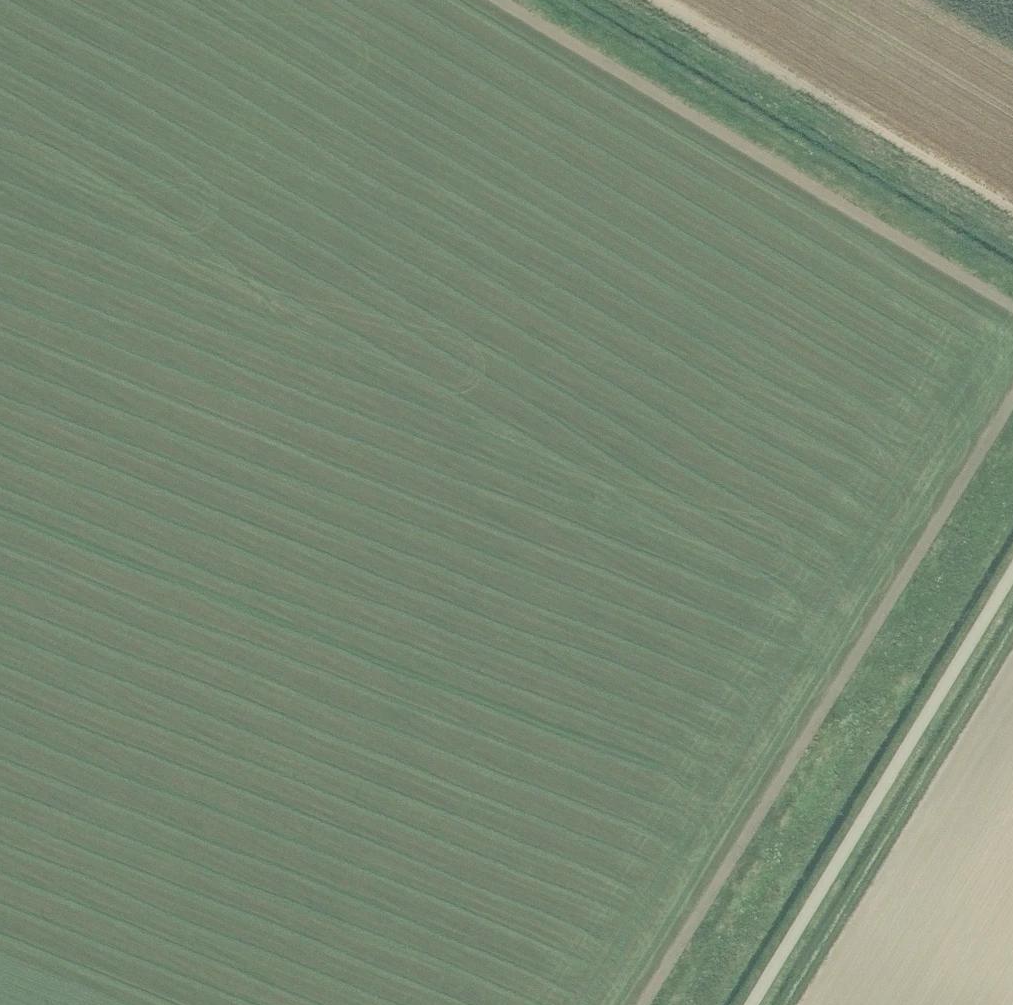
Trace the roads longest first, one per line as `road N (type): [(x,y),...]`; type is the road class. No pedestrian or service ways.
road 1 (unclassified): [(749,1004),(1012,570)]

